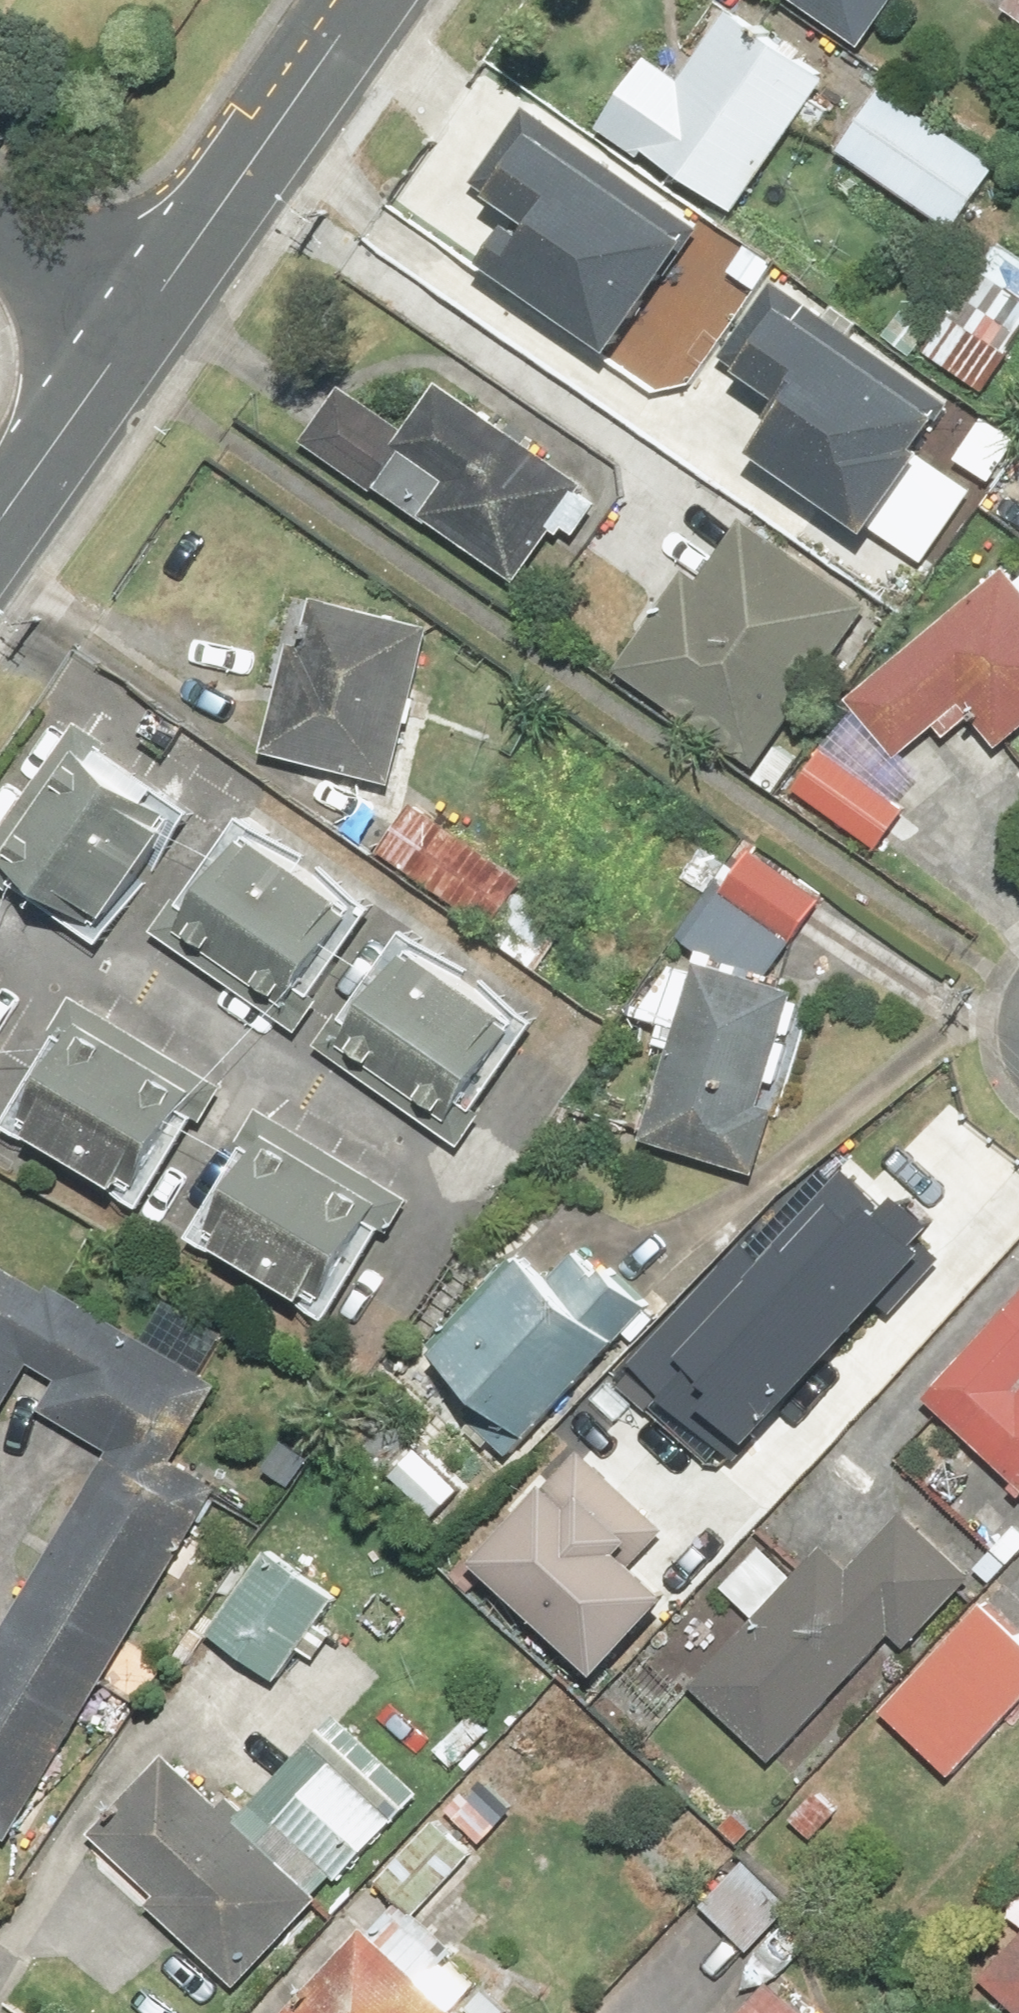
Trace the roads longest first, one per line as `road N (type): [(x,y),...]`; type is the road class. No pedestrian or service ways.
road 1 (tertiary): [(143,313),(362,0)]
road 2 (tertiary): [(0,518),(143,313)]
road 3 (residential): [(0,215),(143,313)]

